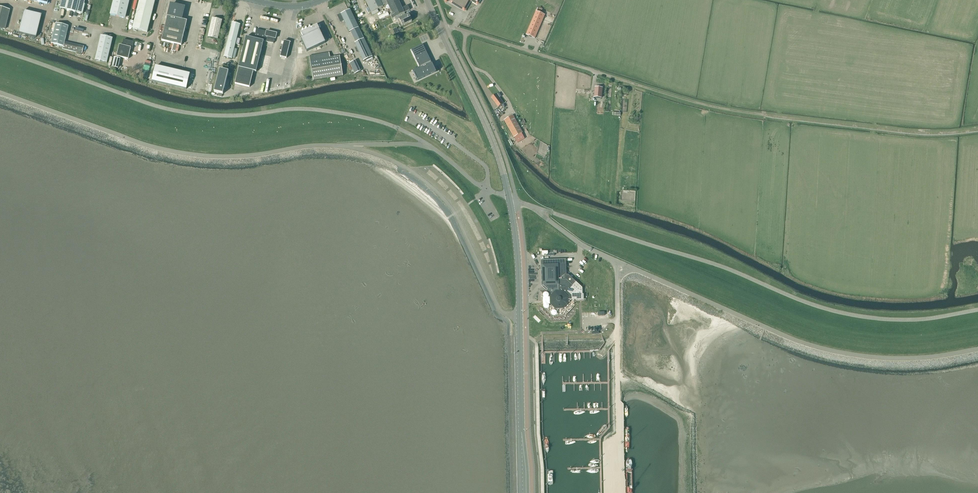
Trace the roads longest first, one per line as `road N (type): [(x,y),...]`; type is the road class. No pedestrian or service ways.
road 1 (unclassified): [(0,96),(183,156),(331,150),(389,163),(452,214),(499,310),(521,320)]
road 2 (unclassified): [(486,190),(387,125),(309,111),(176,112),(0,52)]
road 3 (unclassified): [(977,312),(919,322),(848,316),(534,209)]
road 4 (unclassified): [(617,261),(802,343),(853,355),(977,349)]
road 5 (track): [(977,130),(925,134),(767,117),(612,79)]
road 6 (secondary): [(521,320),(505,179),(440,28)]
road 7 (unclassified): [(617,492),(617,261)]
road 8 (unclassified): [(612,79),(440,28)]
road 9 (secondary): [(522,492),(521,320)]

